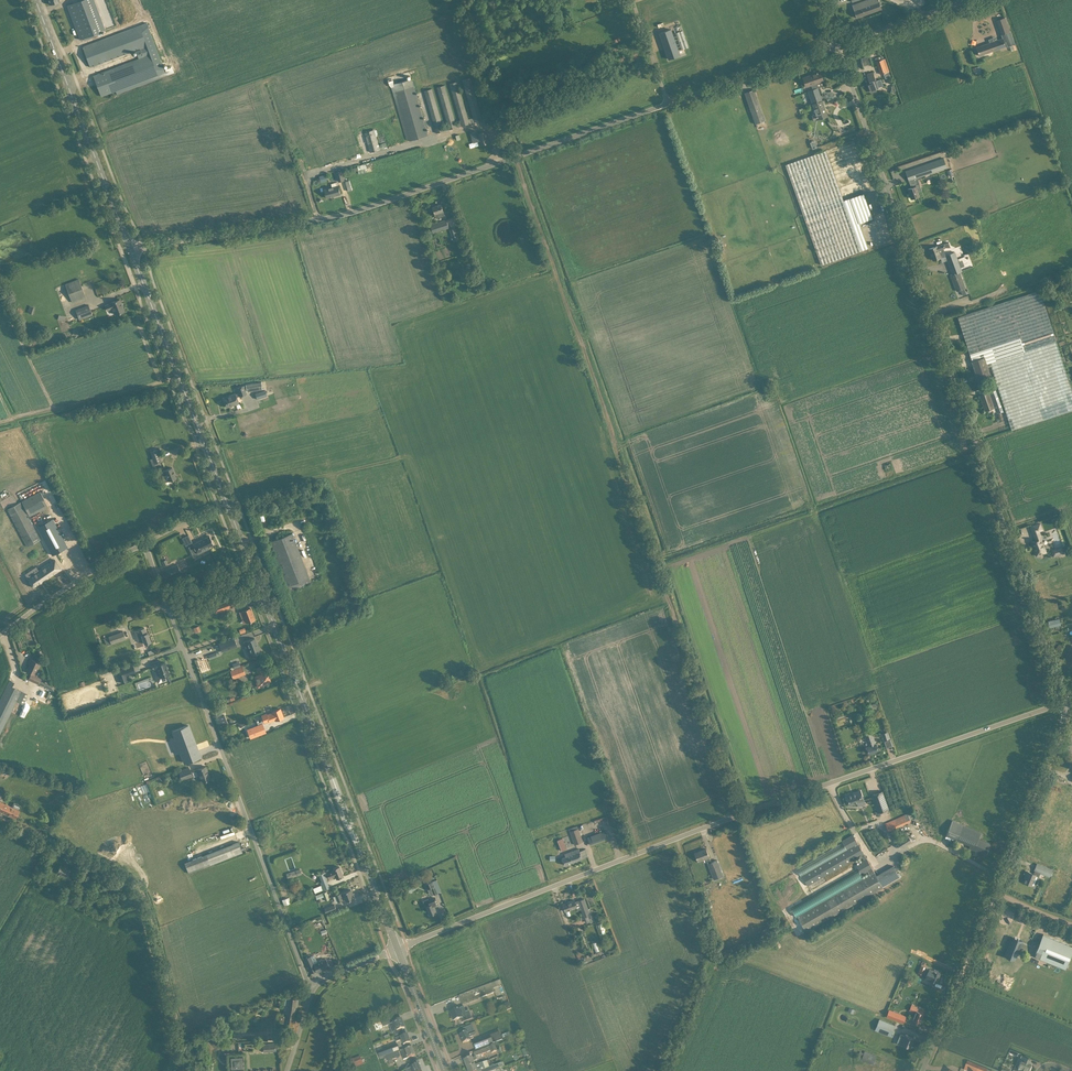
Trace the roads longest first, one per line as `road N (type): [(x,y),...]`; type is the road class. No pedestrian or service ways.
road 1 (unclassified): [(398,949),(757,809),(1060,705)]
road 2 (unclassified): [(1060,705),(835,44)]
road 3 (track): [(742,815),(517,157)]
road 4 (secondary): [(338,795),(129,249)]
road 5 (unclassified): [(129,249),(364,210),(668,103)]
road 6 (unclassified): [(314,988),(141,545)]
road 7 (track): [(188,1070),(137,890),(0,818)]
road 8 (secondary): [(129,249),(36,0)]
road 9 (unclassified): [(993,892),(1068,706)]
road 10 (unclassified): [(924,1070),(993,892)]
road 11 (unclassified): [(668,103),(835,44)]
road 12 (unclassified): [(0,634),(141,545)]
road 13 (unclassified): [(835,44),(964,0)]
road 14 (secondary): [(443,1070),(398,949)]

